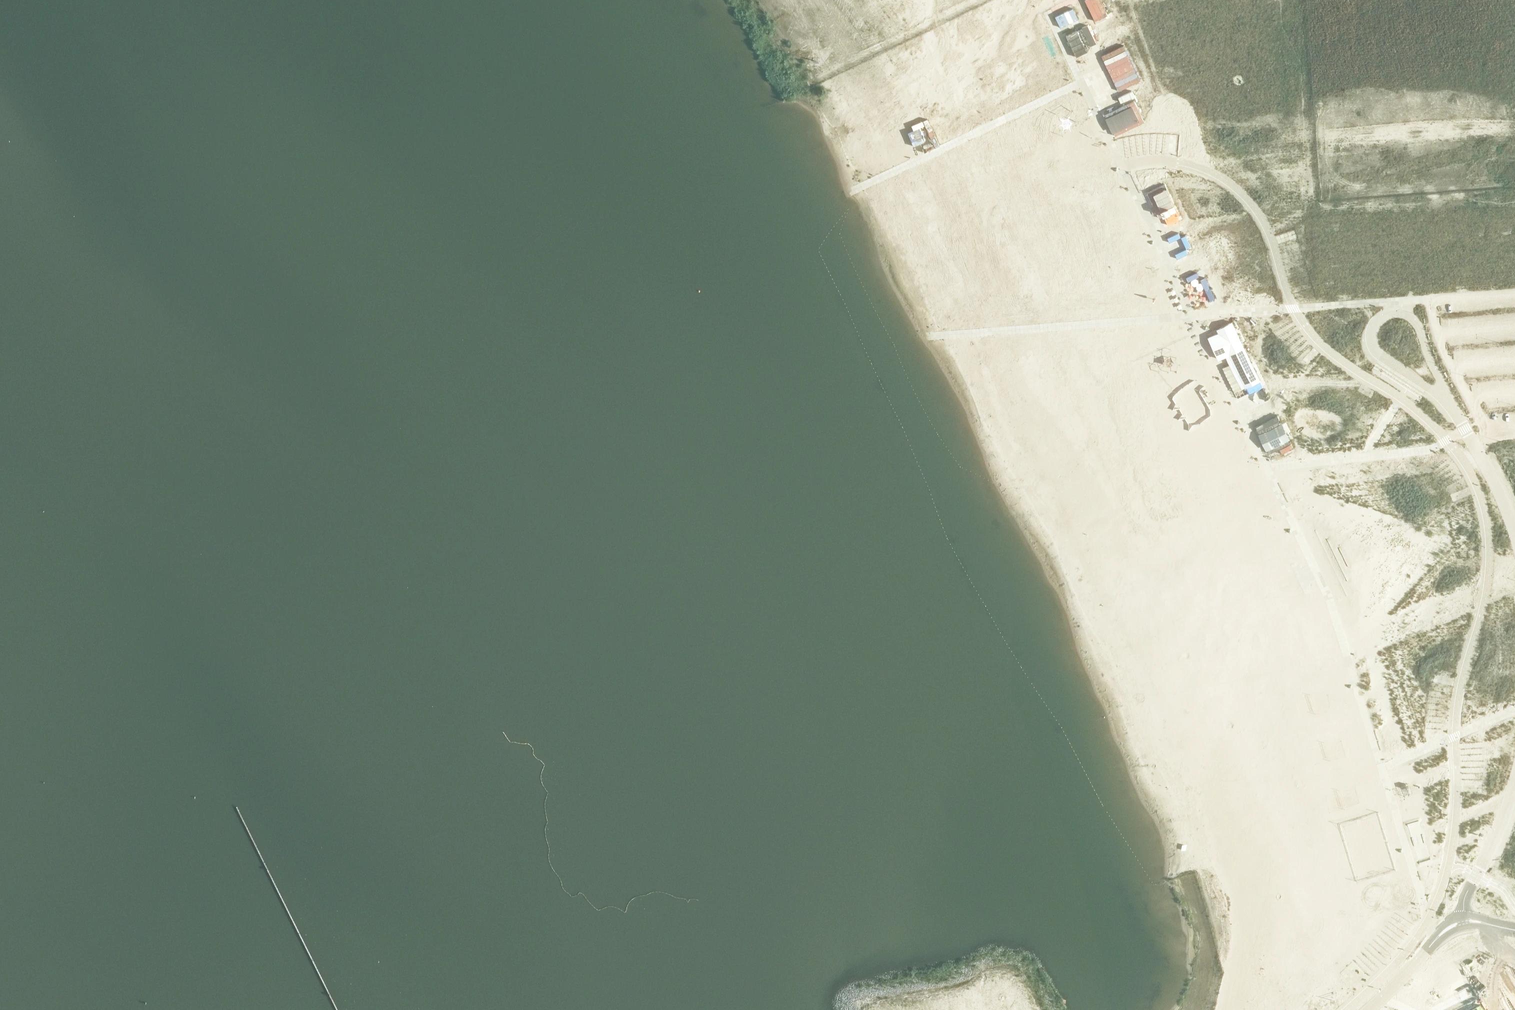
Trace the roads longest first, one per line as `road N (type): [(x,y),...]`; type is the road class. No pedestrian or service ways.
road 1 (unclassified): [(1514,533),(1441,392)]
road 2 (unclassified): [(1418,324),(1403,313),(1385,314),(1372,326),(1371,345),(1441,392)]
road 3 (unclassified): [(1463,921),(1465,897),(1514,781)]
road 4 (unclassified): [(1369,1009),(1442,932),(1463,921)]

